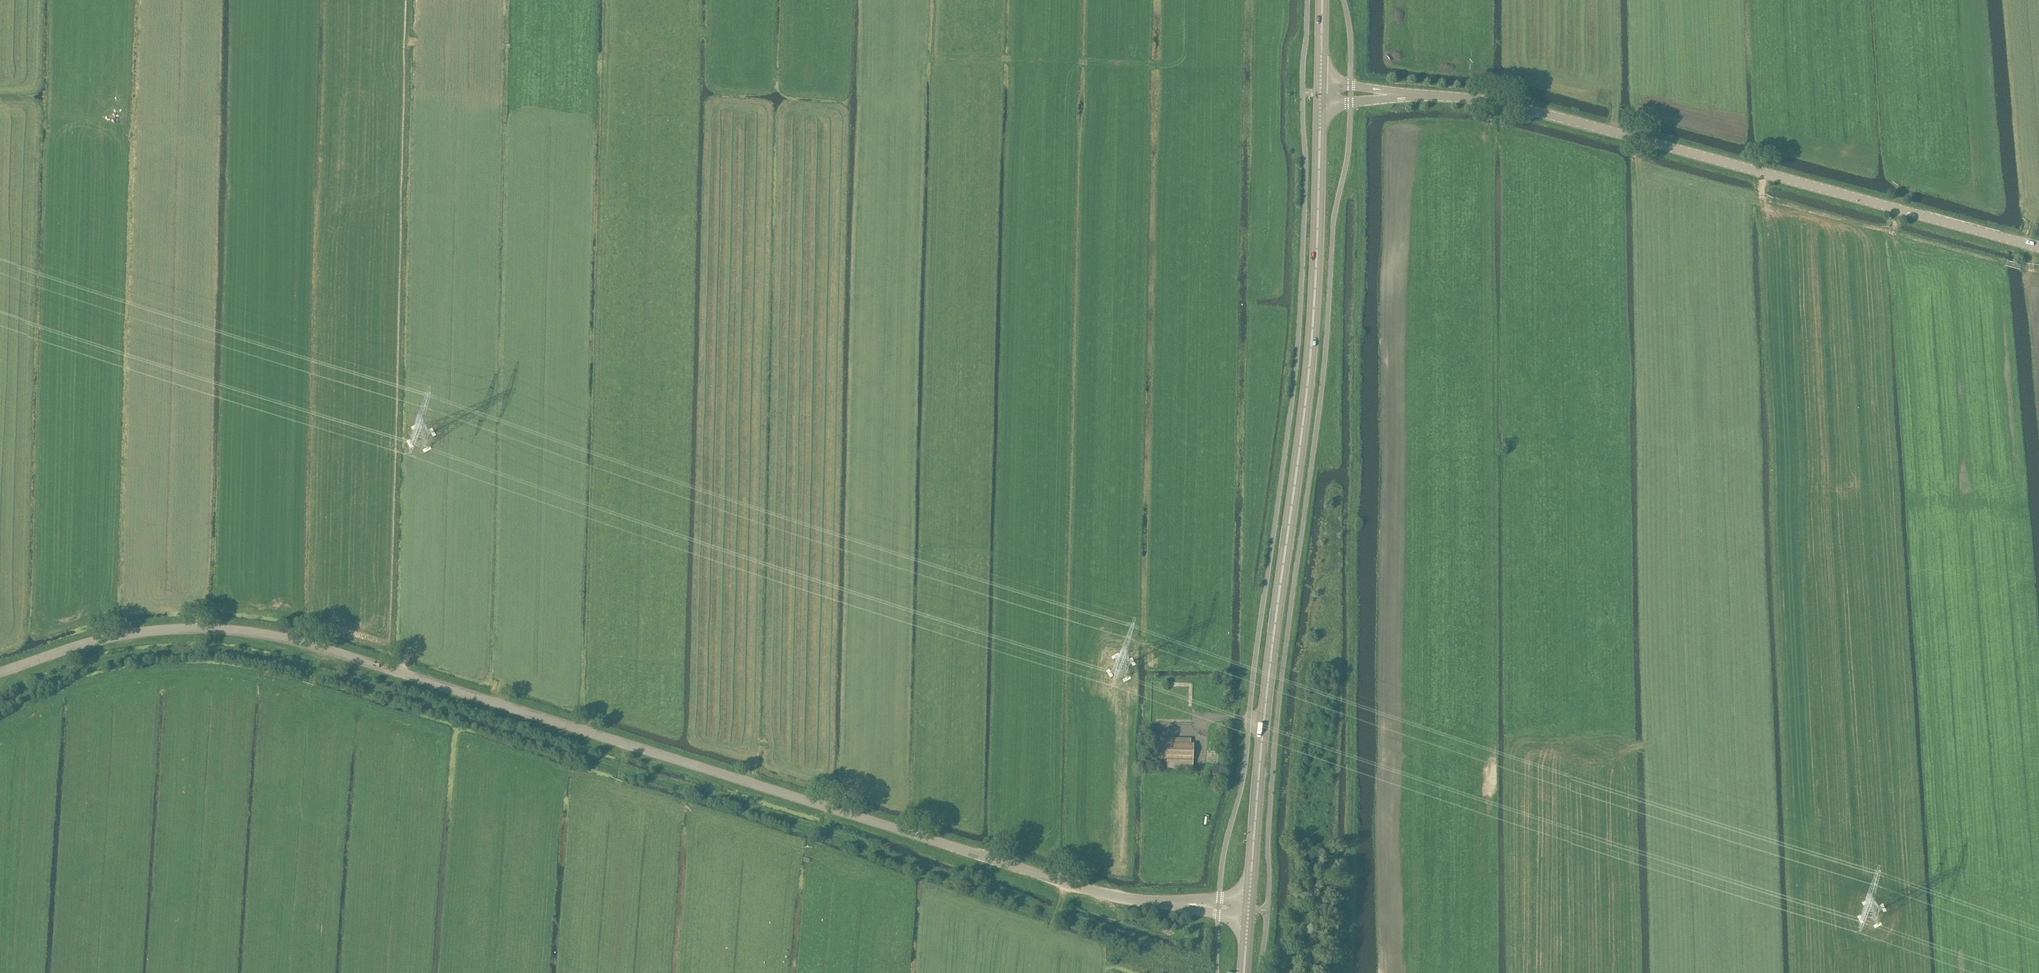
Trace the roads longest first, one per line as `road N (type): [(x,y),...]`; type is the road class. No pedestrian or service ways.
road 1 (unclassified): [(0,674),(155,630),(276,637),(1101,892),(1188,904)]
road 2 (track): [(308,691),(322,625),(389,641),(404,42),(528,46)]
road 3 (tertiary): [(1248,909),(1303,424),(1321,93)]
road 4 (unclassified): [(2038,248),(1525,110),(1385,95)]
road 5 (track): [(940,0),(938,58),(1165,67)]

